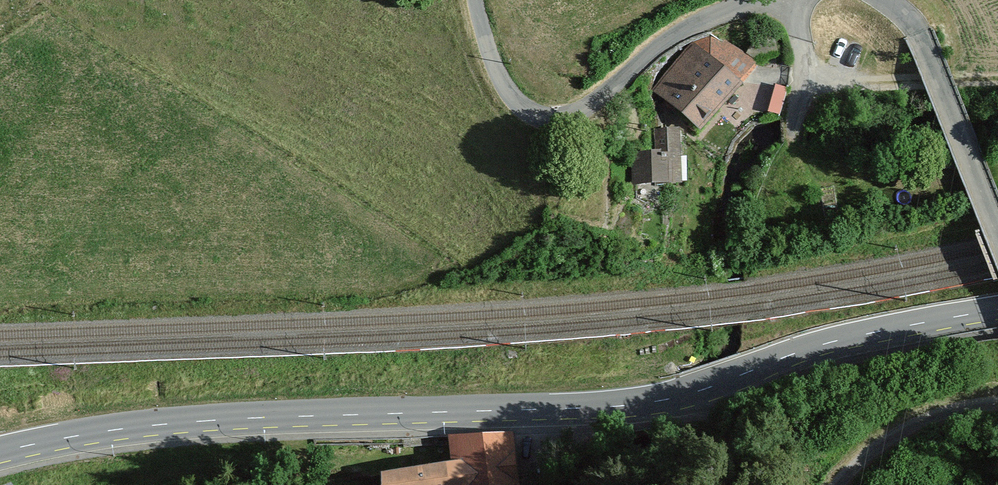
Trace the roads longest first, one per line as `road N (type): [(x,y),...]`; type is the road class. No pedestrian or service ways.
road 1 (tertiary): [(0,453),(155,424),(621,401),(719,379),(839,337),(997,308)]
road 2 (unclassified): [(472,0),(495,84),(525,117),(563,126),(597,104),(656,44),(760,0)]
road 3 (unclassified): [(885,0),(917,38),(997,242)]

